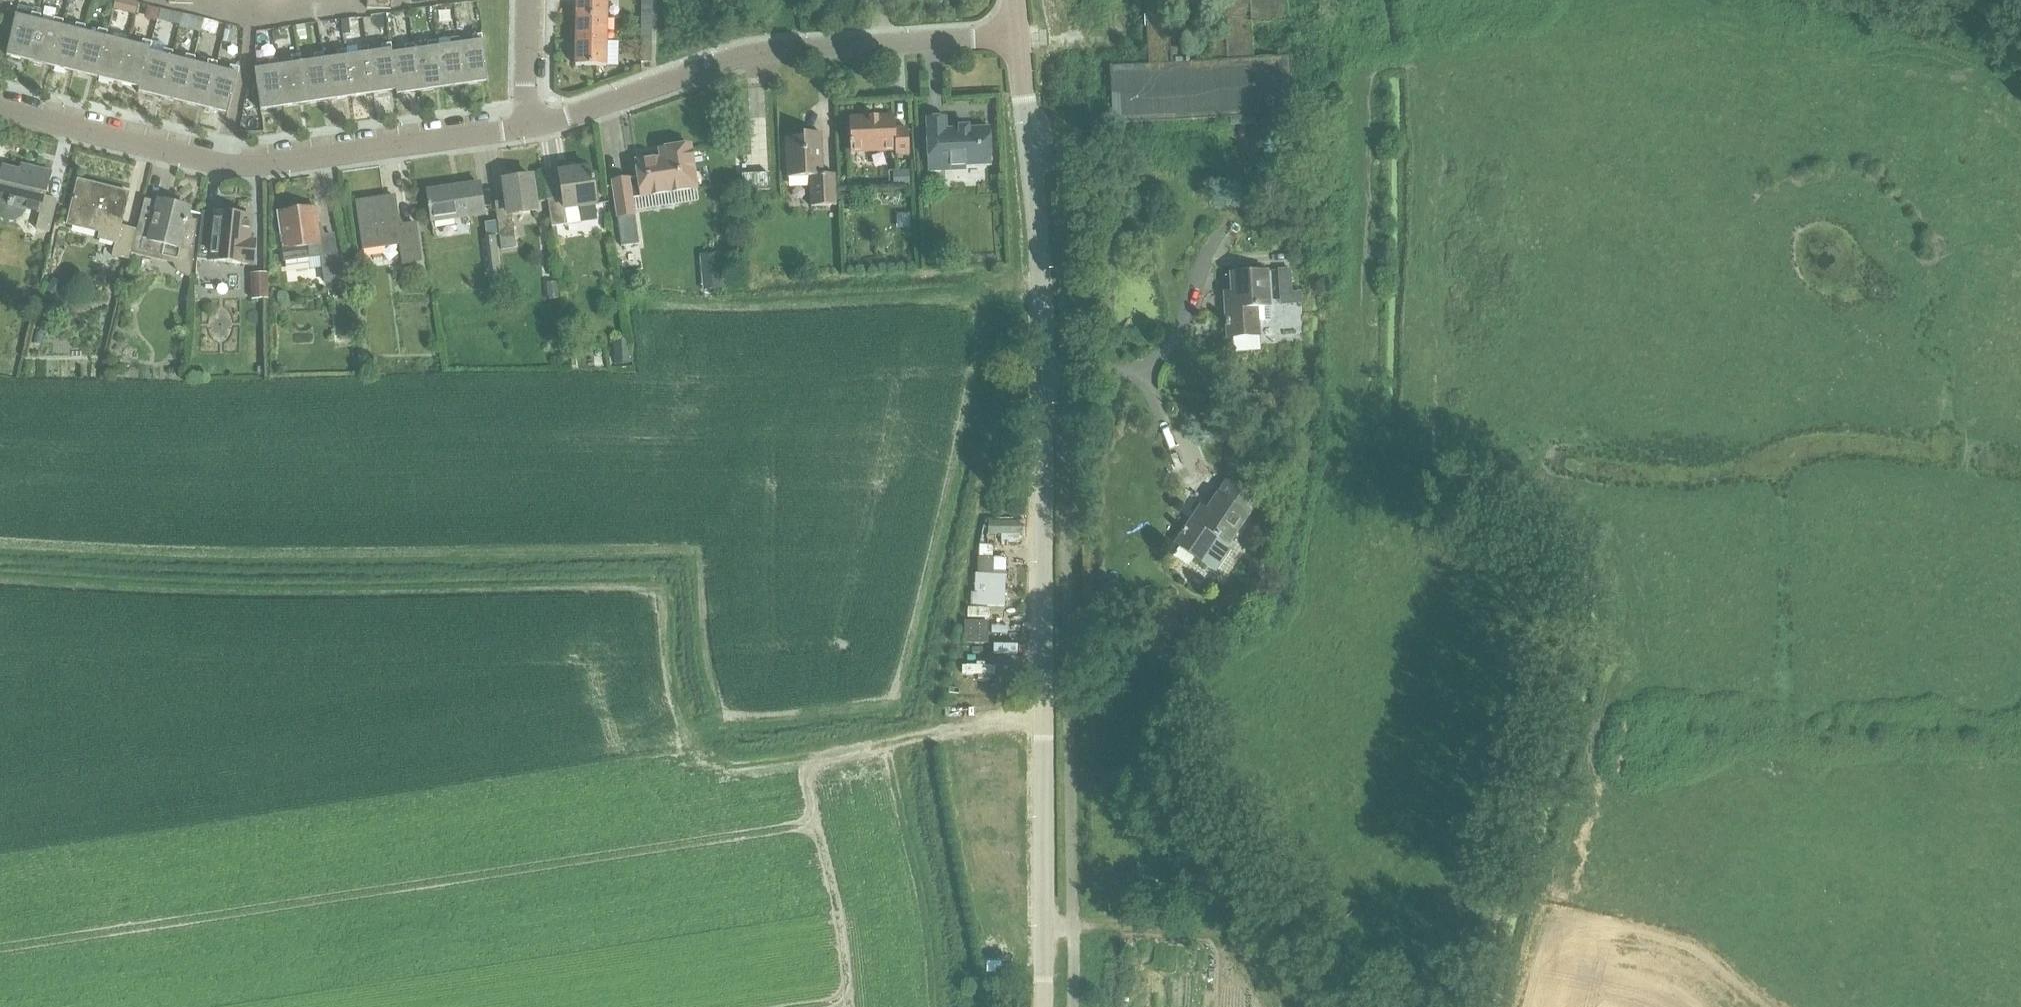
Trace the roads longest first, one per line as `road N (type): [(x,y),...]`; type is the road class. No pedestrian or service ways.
road 1 (residential): [(1045,1006),(1041,257),(1016,36)]
road 2 (residential): [(0,109),(222,163),(525,127)]
road 3 (residential): [(525,127),(734,57),(1016,36)]
road 4 (residential): [(525,127),(527,0)]

